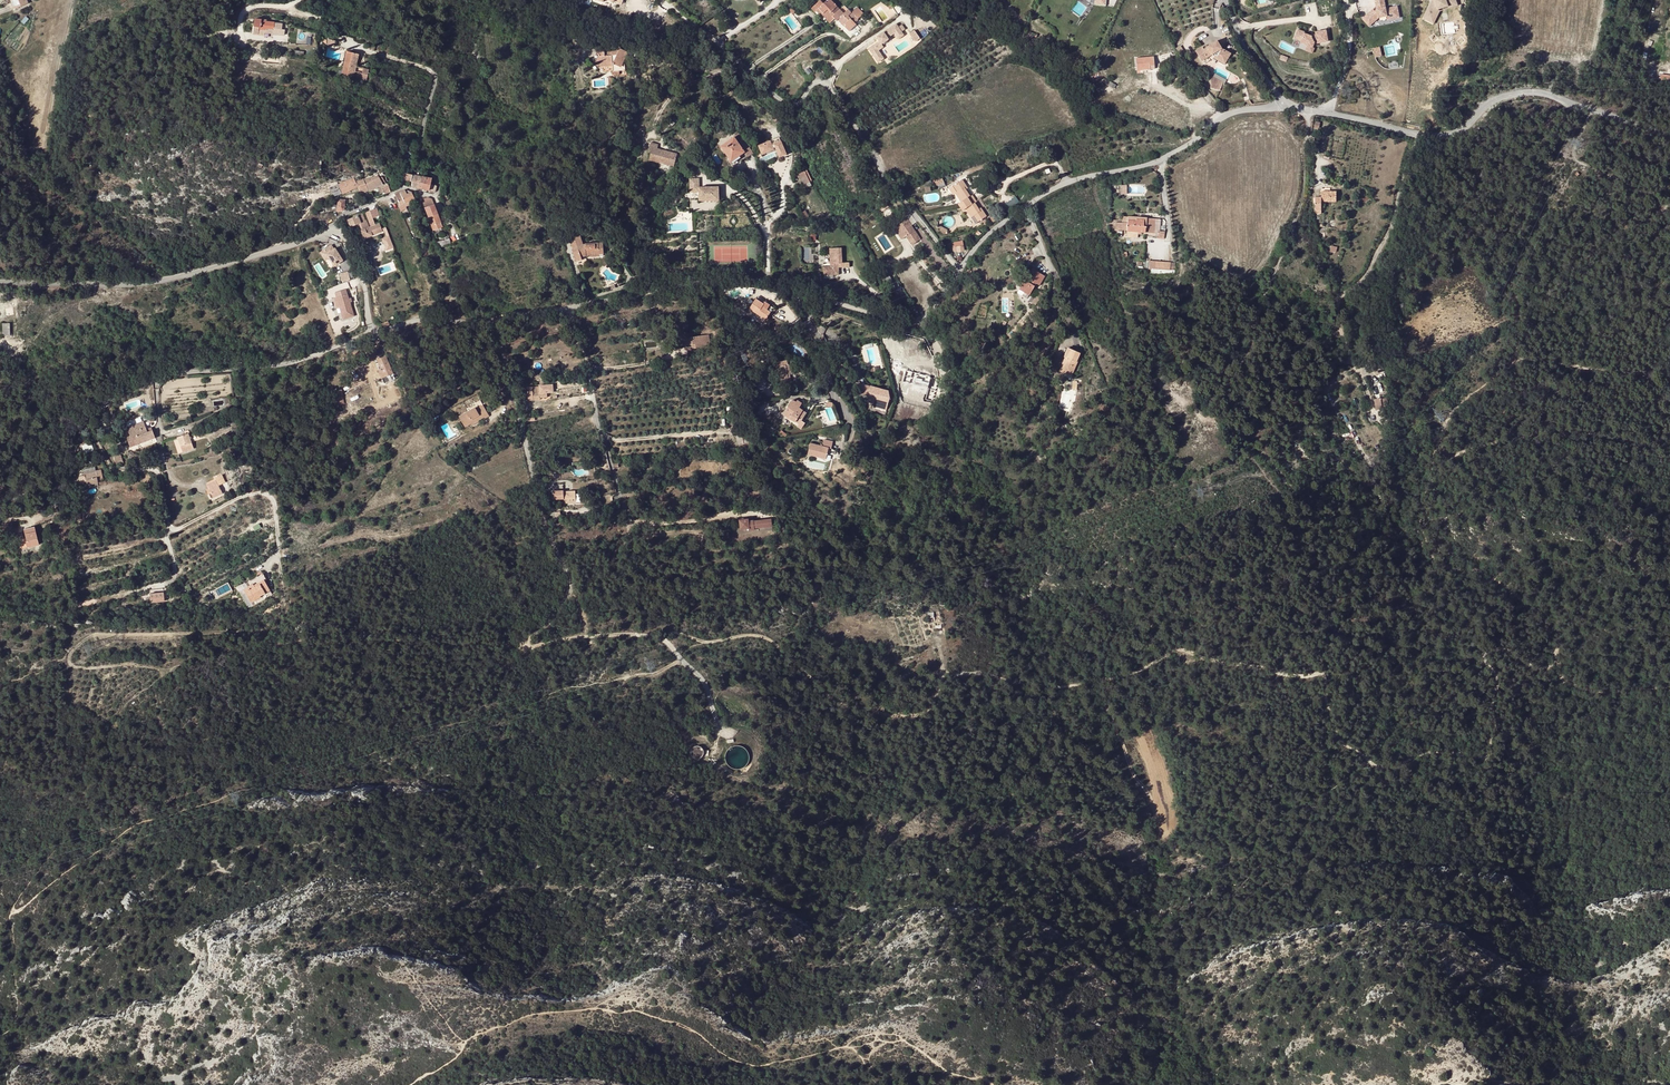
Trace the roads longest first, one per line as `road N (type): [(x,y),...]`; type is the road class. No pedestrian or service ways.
road 1 (track): [(662,637),(703,642),(757,636),(836,701),(894,716),(925,712),(942,674),(1064,687),(1121,677),(1176,650),(1288,676),(1323,675),(1342,742),(1385,768),(1427,753),(1486,756),(1498,686),(1488,646),(1550,666),(1566,684),(1590,691),(1669,690)]
road 2 (track): [(14,912),(146,819),(208,808),(224,795),(505,705),(660,672),(682,659)]
road 3 (unclassified): [(497,320),(545,525),(568,588),(523,649),(622,634),(662,637),(706,684),(730,735)]
road 4 (track): [(1669,432),(1487,442),(1454,455),(1430,479),(1421,514),(1439,561),(1517,592),(1555,632),(1550,666)]
road 5 (residential): [(660,0),(787,104),(802,103),(818,81),(829,86),(882,172),(960,266)]
road 6 (track): [(279,565),(283,600),(274,627),(101,633),(71,653),(74,667),(160,670)]
road 7 (unclassified): [(1282,103),(1224,117),(1159,161),(1055,189),(960,266)]
road 8 (tertiary): [(1329,113),(1435,136),(1460,131),(1504,96),(1535,92),(1669,135)]
road 9 (unclassified): [(338,234),(136,285),(0,283)]
road 10 (residential): [(85,422),(117,472),(155,469),(168,522),(178,530),(244,496),(269,495),(279,565)]
road 11 (unclassified): [(371,333),(288,364),(154,379),(85,422)]
road 12 (unclassified): [(767,282),(682,284),(565,309)]
road 13 (unclassified): [(960,266),(917,324),(795,291)]
road 14 (residential): [(565,309),(612,468)]
road 15 (track): [(1129,333),(1095,176)]
road 16 (residential): [(795,291),(846,414)]
road 17 (unclassified): [(497,320),(416,320),(371,333)]
road 18 (unclassified): [(85,422),(56,474),(0,508)]

